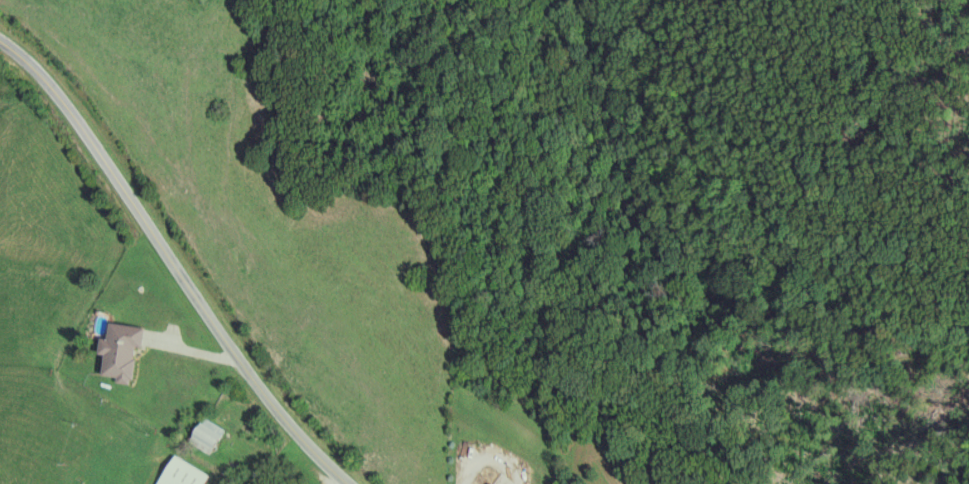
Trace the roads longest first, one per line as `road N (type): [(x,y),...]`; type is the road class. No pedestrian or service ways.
road 1 (tertiary): [(356,483),(264,392),(64,99),(0,40)]

